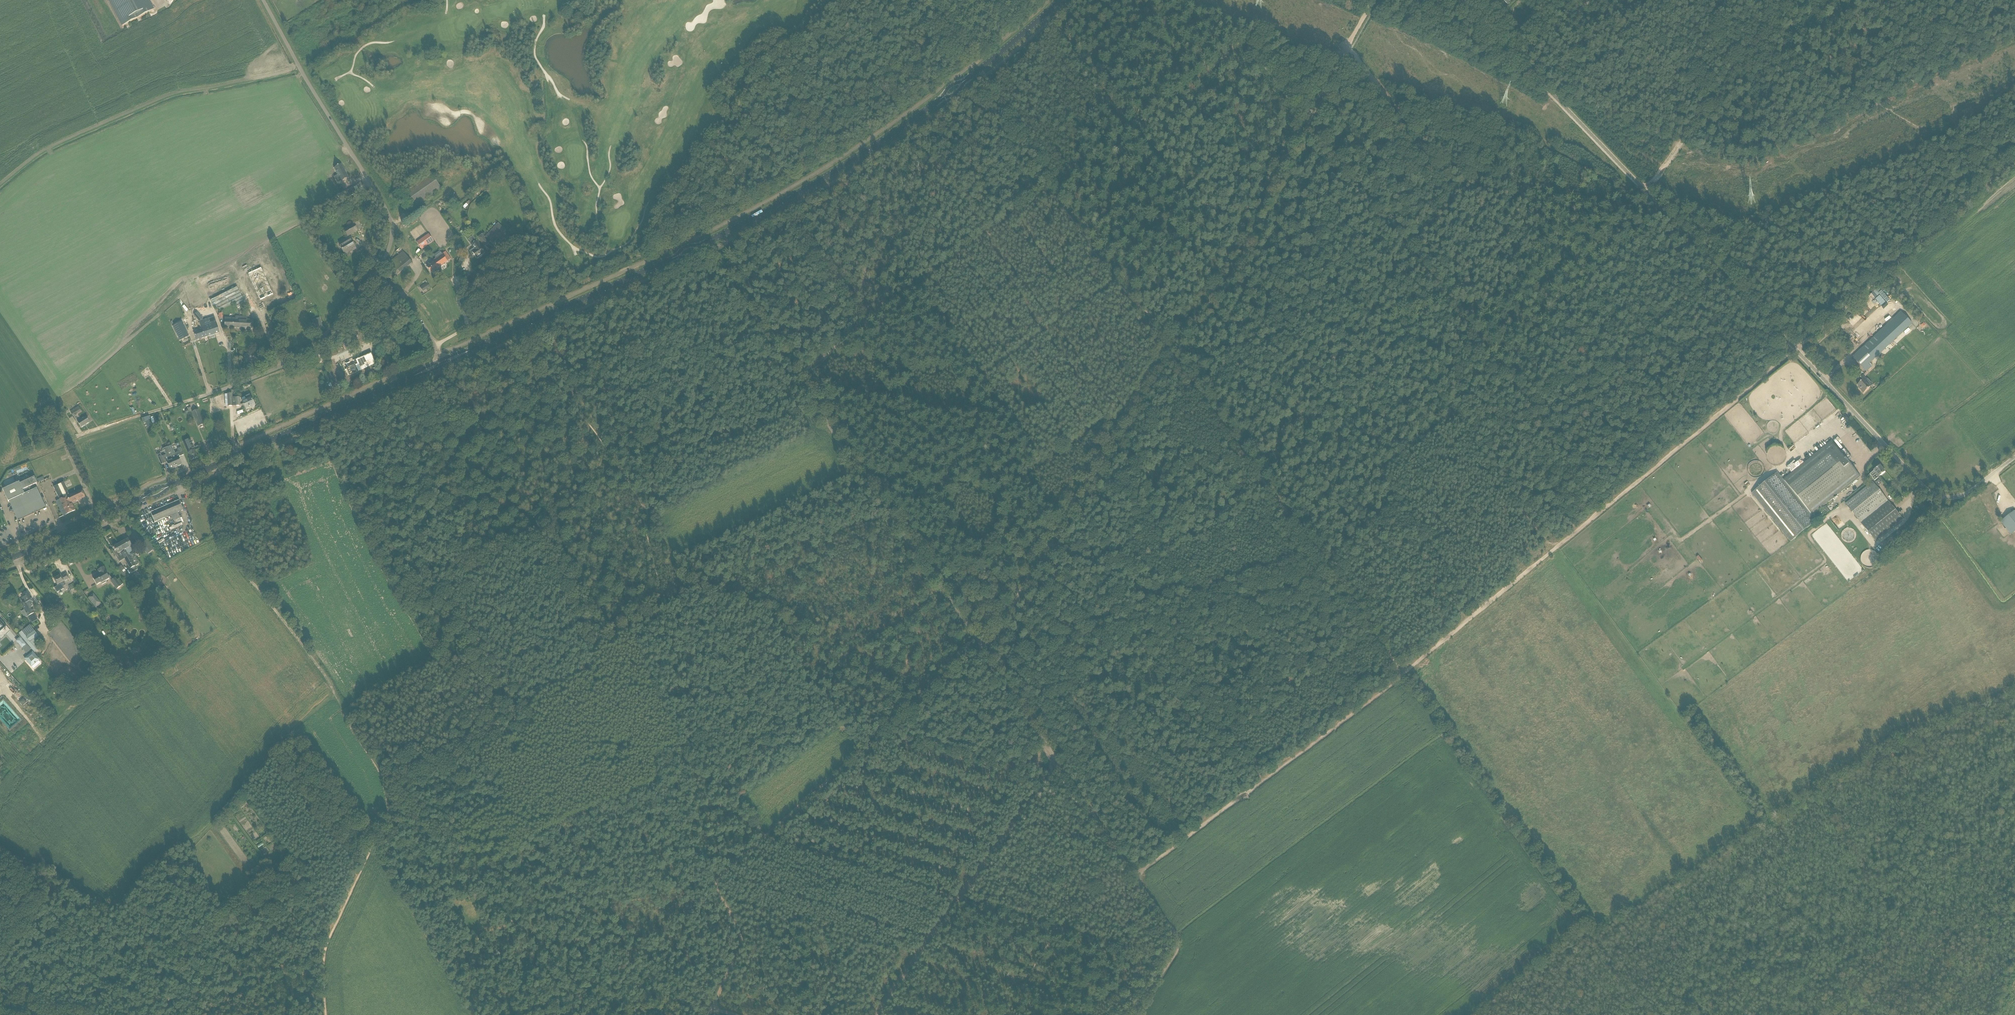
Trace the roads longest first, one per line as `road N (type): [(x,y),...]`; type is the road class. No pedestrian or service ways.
road 1 (residential): [(2014,457),(1960,496),(1927,489),(1462,0)]
road 2 (track): [(1475,613),(2014,160)]
road 3 (tertiary): [(701,245),(907,124),(1060,0)]
road 4 (track): [(1525,126),(1394,257),(1366,317),(1229,435)]
road 5 (track): [(708,1014),(740,940),(716,888),(723,773),(668,611)]
road 6 (track): [(386,778),(487,872),(697,1014)]
road 7 (track): [(983,647),(1166,348)]
road 8 (track): [(668,611),(593,648),(586,674),(386,778)]
road 9 (track): [(983,647),(796,376)]
road 10 (track): [(1057,197),(1047,187),(796,376)]
road 11 (track): [(668,611),(646,515),(599,437),(555,388),(498,347)]
road 12 (track): [(856,465),(1117,283)]
road 13 (unclassified): [(376,274),(391,239),(388,213),(263,0)]
road 14 (track): [(1309,122),(1485,344)]
road 15 (track): [(958,899),(764,837),(723,773)]
road 16 (tertiary): [(168,487),(414,377)]
road 17 (track): [(1624,210),(1787,0)]
road 18 (track): [(717,879),(915,702)]
road 19 (track): [(1324,562),(1167,350)]
road 20 (track): [(487,872),(561,823),(653,785),(680,754),(711,740)]
road 21 (track): [(220,473),(218,537),(334,694)]
road 22 (track): [(386,778),(391,817),(322,955),(325,1014)]
road 23 (track): [(1123,424),(1100,424),(917,554)]
road 24 (track): [(915,702),(787,616),(700,583)]
road 25 (track): [(1234,267),(1346,48)]
road 26 (track): [(1545,425),(1721,270)]
road 27 (tertiary): [(470,351),(674,257)]
road 28 (track): [(958,899),(1167,963)]
road 29 (track): [(743,302),(716,300),(677,317),(659,341),(555,388)]
road 30 (track): [(543,907),(504,927),(473,930),(445,909),(385,830)]
road 31 (track): [(334,694),(192,847)]
road 32 (track): [(1110,101),(1234,267)]
road 33 (track): [(700,583),(889,513)]
road 34 (track): [(22,459),(209,394)]
road 35 (track): [(1264,781),(1153,621)]
road 36 (track): [(1485,344),(1624,210)]
road 37 (unclassified): [(230,386),(308,352),(376,274)]
road 38 (track): [(1099,458),(1209,610)]
road 39 (track): [(1166,348),(1057,197)]
road 40 (track): [(1264,781),(1404,672)]
road 41 (track): [(854,661),(823,687),(818,707),(721,770)]
road 42 (track): [(1448,415),(1552,550)]
road 43 (track): [(1319,588),(1153,621)]
road 44 (track): [(958,899),(1055,764)]
road 45 (track): [(1135,875),(1264,781)]
road 46 (tertiary): [(0,563),(144,498)]
road 47 (track): [(796,376),(708,250)]
road 48 (track): [(1153,621),(1003,648)]
road 49 (track): [(958,899),(875,1014)]
road 50 (track): [(1047,187),(1044,162),(979,70)]
road 51 (track): [(1055,764),(983,647)]
road 52 (track): [(1055,764),(1135,875)]
road 53 (track): [(1309,122),(1224,16)]
road 54 (track): [(1395,504),(1475,613)]
road 55 (track): [(322,955),(192,992)]
road 56 (track): [(1875,103),(1758,39)]
road 57 (track): [(1326,353),(1405,456)]
road 58 (track): [(1006,221),(1034,256),(1069,264),(1090,302)]

